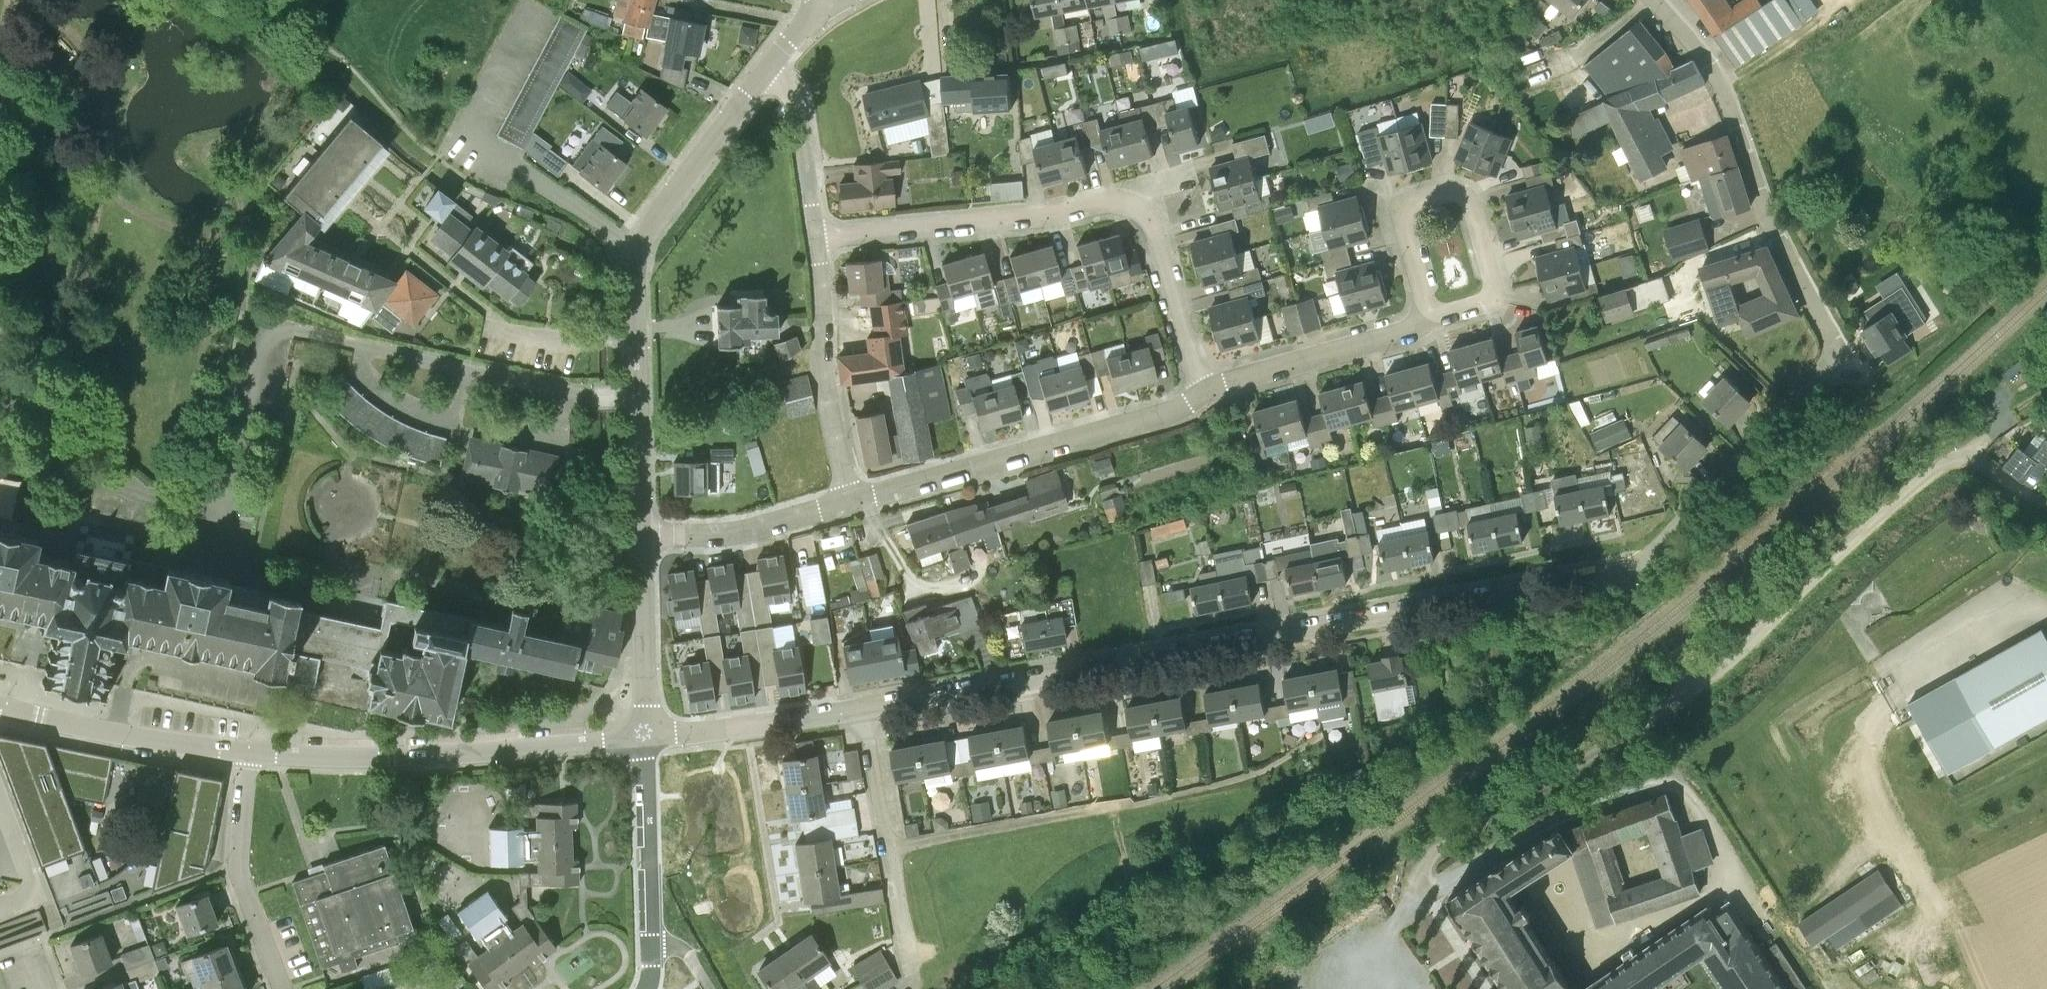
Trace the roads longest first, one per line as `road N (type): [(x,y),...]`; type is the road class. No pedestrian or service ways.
road 1 (residential): [(643,736),(862,709),(1615,572)]
road 2 (residential): [(1615,572),(1633,568),(1665,540),(1840,352),(1775,230),(1708,62),(1656,0)]
road 3 (residential): [(1206,391),(1157,233),(1127,202),(815,237)]
road 4 (residential): [(639,535),(632,248),(764,72)]
road 5 (unclassified): [(2046,504),(1962,452),(1913,487),(1700,683)]
road 6 (residential): [(246,754),(392,757),(643,736)]
road 7 (residential): [(851,502),(1160,415),(1206,391)]
road 8 (residential): [(1431,309),(1487,303),(1495,288),(1474,206),(1457,189),(1410,201),(1402,213),(1426,303)]
road 9 (residential): [(1700,683),(1467,830)]
road 10 (residential): [(851,502),(824,385),(815,237)]
road 11 (residential): [(246,754),(148,743),(0,706)]
road 12 (residential): [(1206,391),(1412,329),(1431,309)]
road 13 (residential): [(283,988),(238,868),(246,754)]
road 14 (residential): [(639,535),(726,532),(851,502)]
road 15 (residential): [(651,944),(643,736)]
road 16 (residential): [(643,736),(639,535)]
road 17 (residential): [(815,237),(795,101),(764,72)]
road 18 (unclassified): [(1700,683),(1615,572)]

